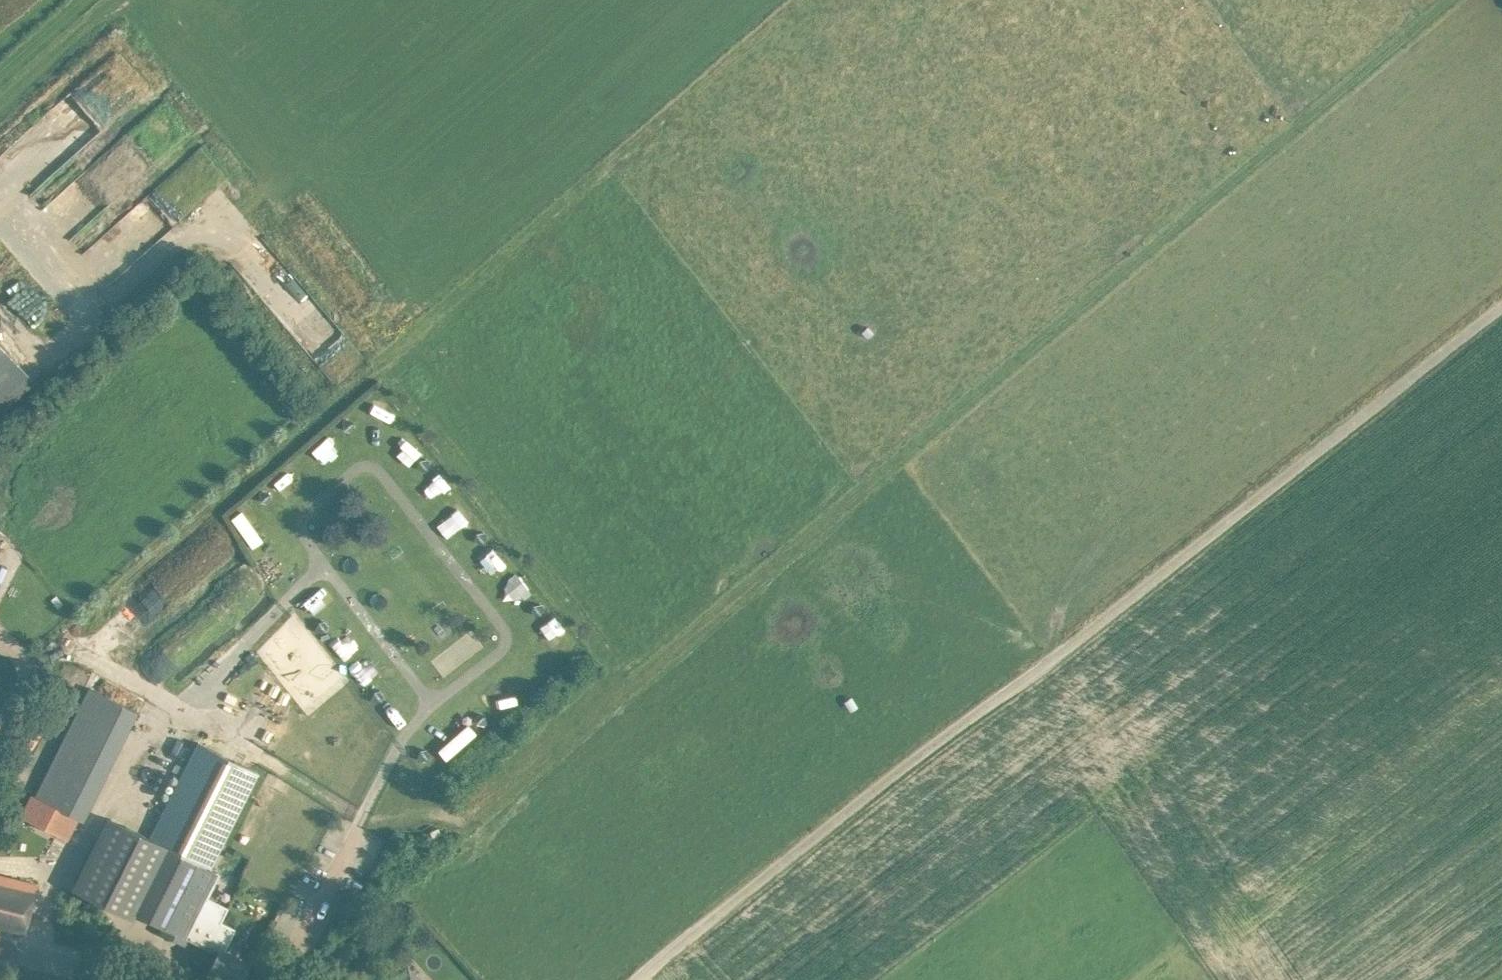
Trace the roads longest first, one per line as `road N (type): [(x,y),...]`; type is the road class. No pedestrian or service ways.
road 1 (track): [(1449,0),(477,806),(362,818)]
road 2 (unclassified): [(638,979),(1501,306)]
road 3 (track): [(799,0),(95,613),(85,658),(181,710)]

